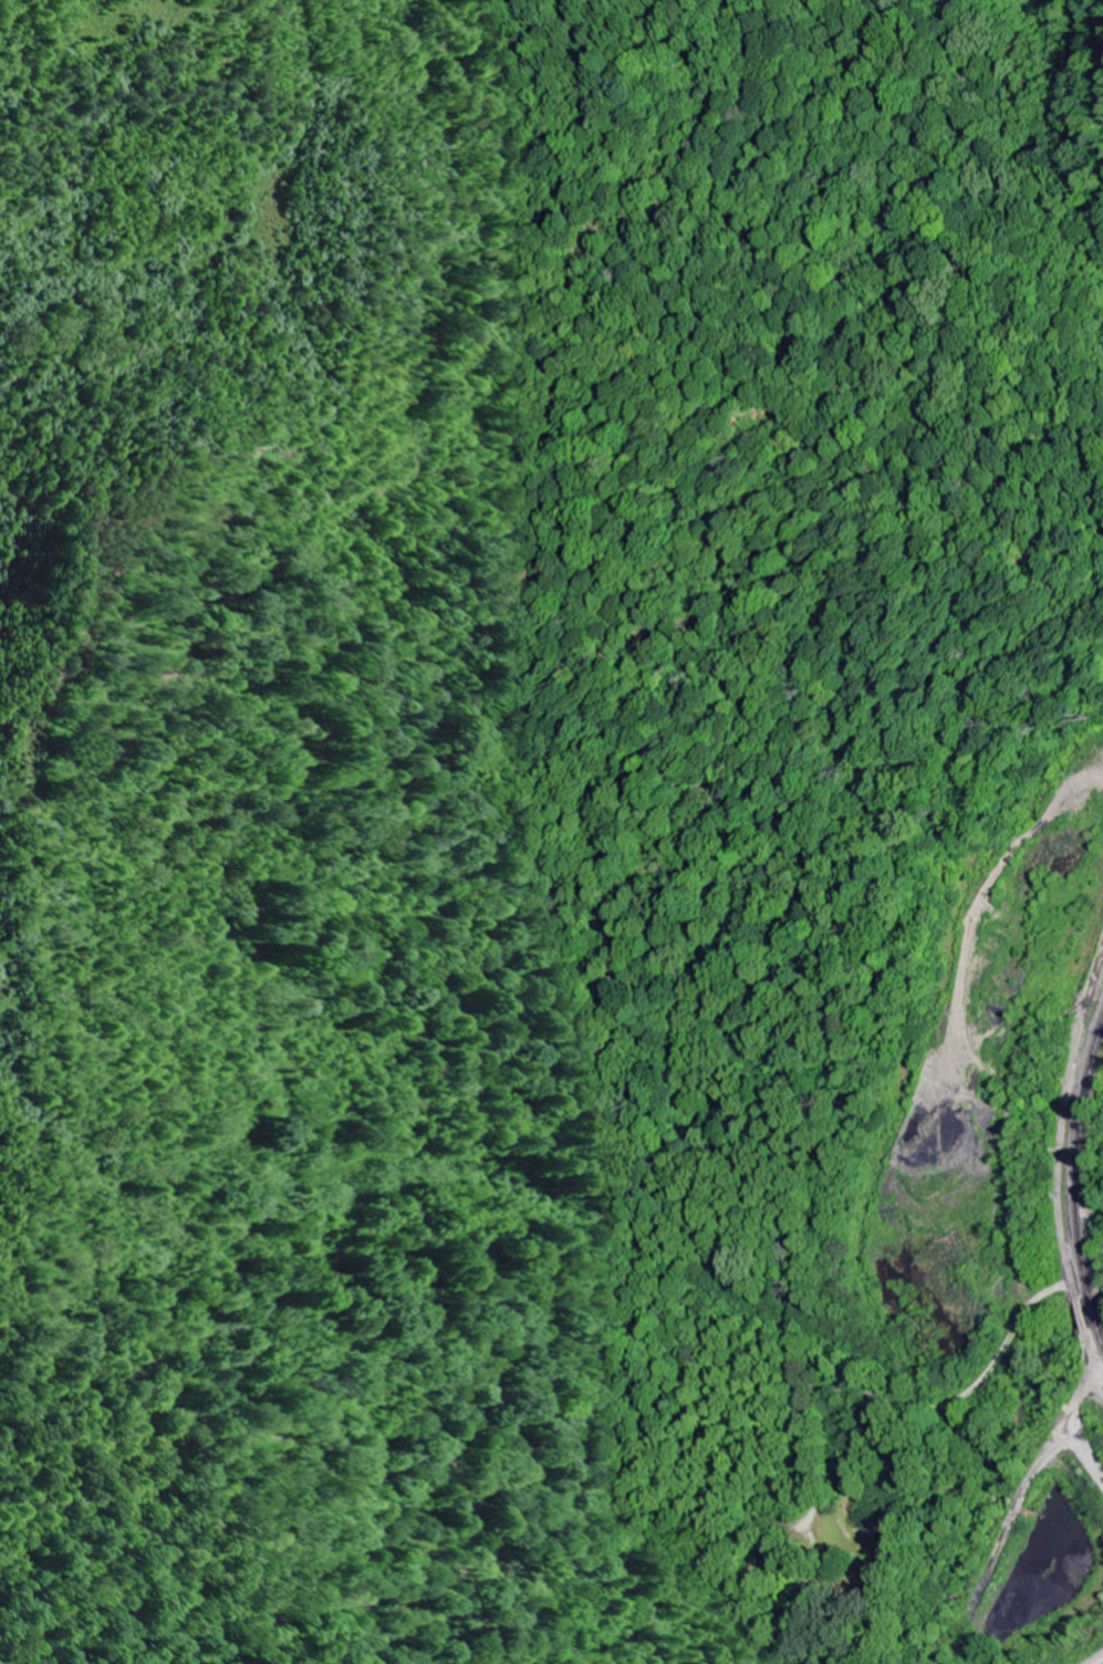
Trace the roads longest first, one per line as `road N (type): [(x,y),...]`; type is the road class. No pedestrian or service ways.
road 1 (residential): [(1102,1474),(1079,1438),(1075,1401),(1102,1369)]

